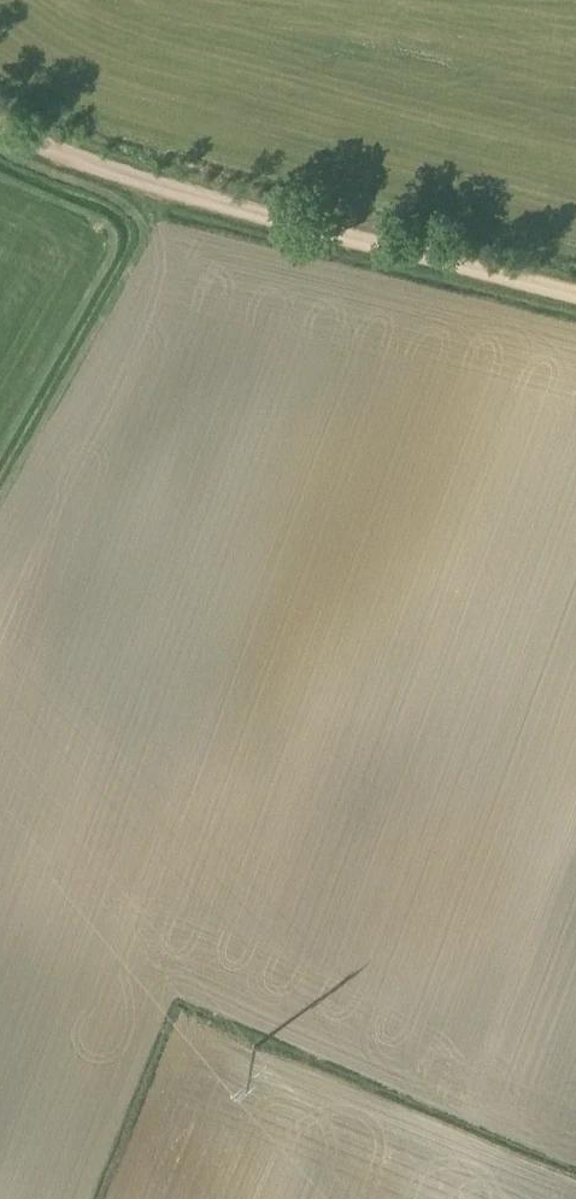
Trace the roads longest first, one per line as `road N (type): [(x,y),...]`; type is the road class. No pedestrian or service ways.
road 1 (track): [(575,294),(0,139)]

